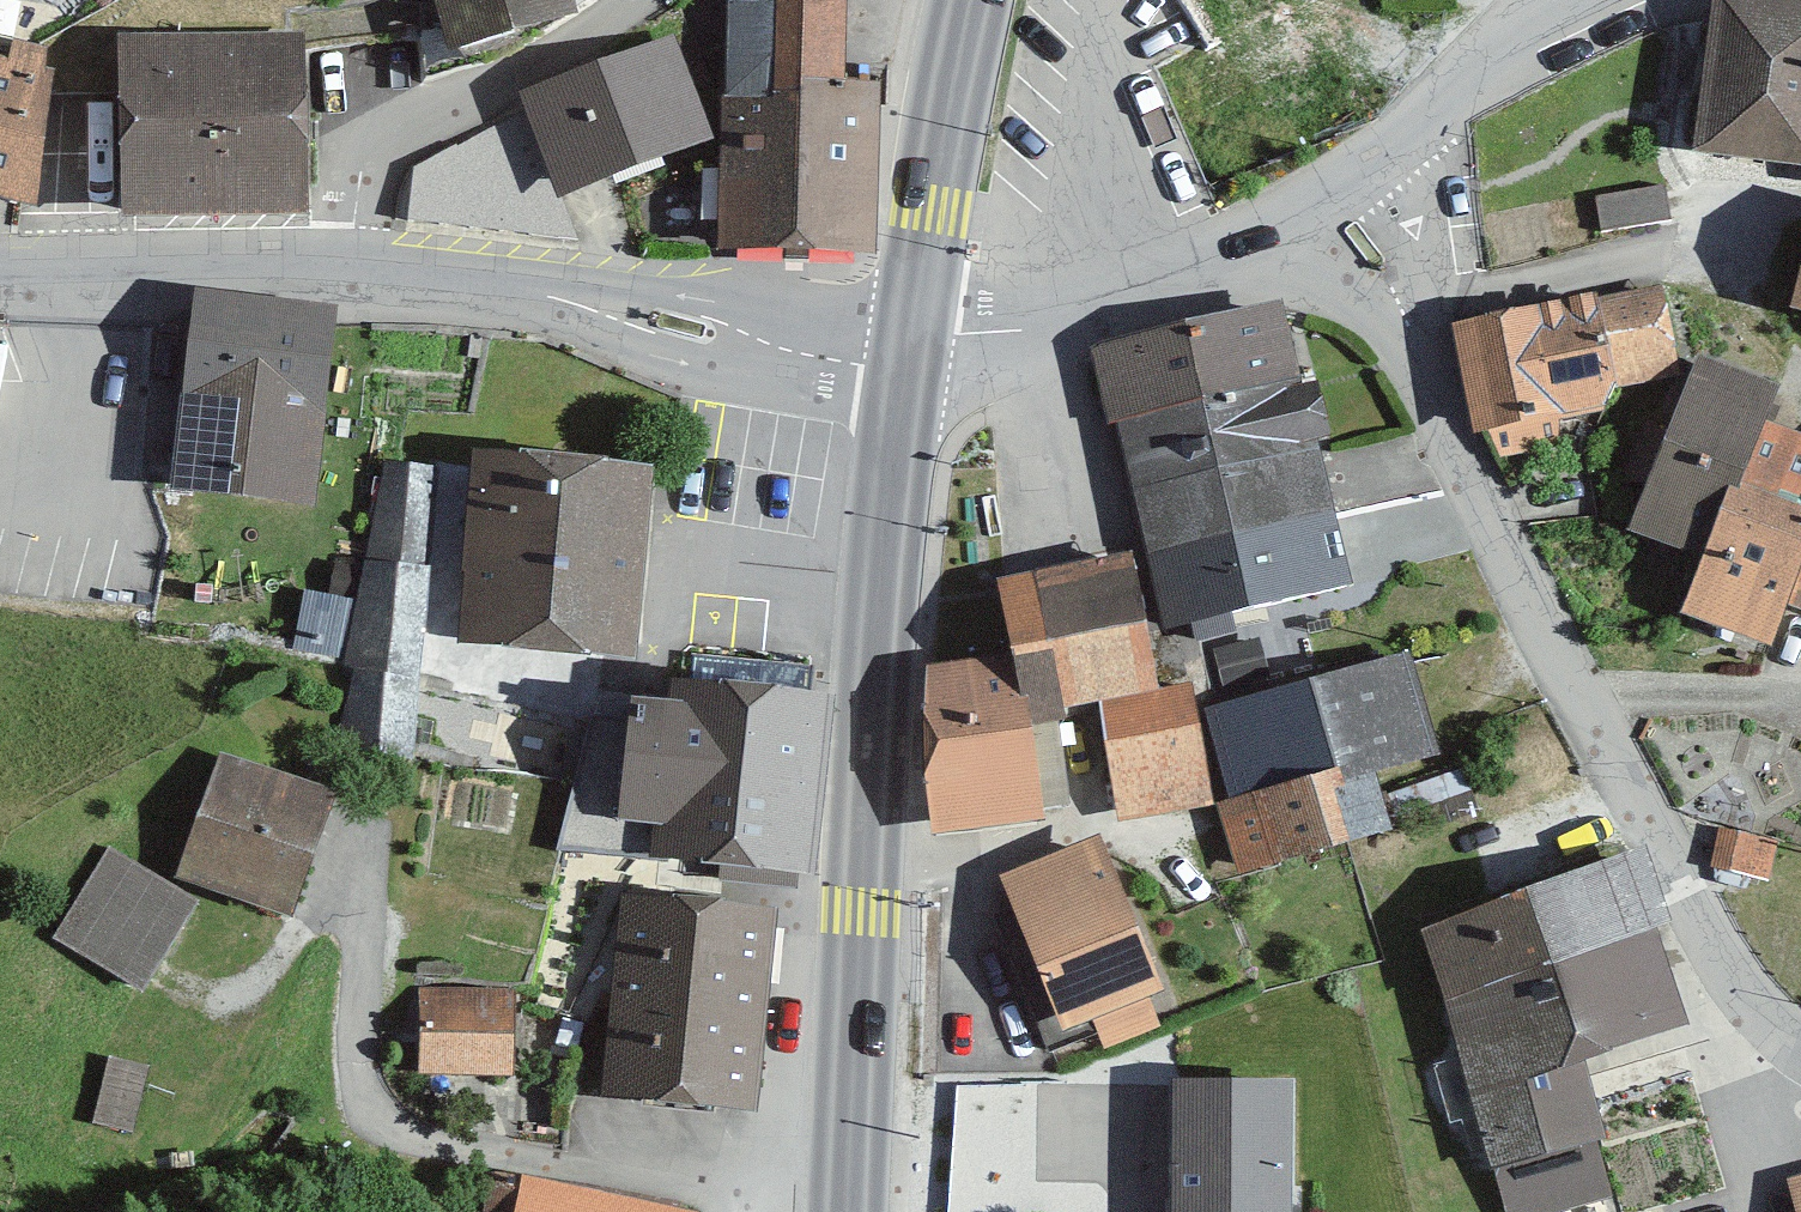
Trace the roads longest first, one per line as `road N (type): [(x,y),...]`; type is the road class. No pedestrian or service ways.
road 1 (residential): [(1421,382),(1738,994),(1800,1054)]
road 2 (secondary): [(846,1171),(897,398)]
road 3 (residential): [(353,268),(356,188),(378,148),(629,0)]
road 4 (residential): [(531,289),(744,369),(897,398)]
road 5 (residential): [(905,338),(725,303),(531,289)]
road 6 (residential): [(905,338),(1047,314),(1259,221)]
road 7 (residential): [(0,259),(353,268)]
road 8 (secondary): [(905,338),(971,0)]
road 9 (residential): [(1409,313),(1498,286),(1676,255)]
road 10 (residential): [(1377,150),(1477,56),(1558,0)]
road 11 (residential): [(353,268),(531,289)]
road 12 (residential): [(1409,313),(1395,190),(1377,150)]
road 13 (residential): [(1259,221),(1379,325)]
road 14 (residential): [(1259,221),(1377,150)]
road 15 (residential): [(725,1211),(730,1194),(846,1171)]

